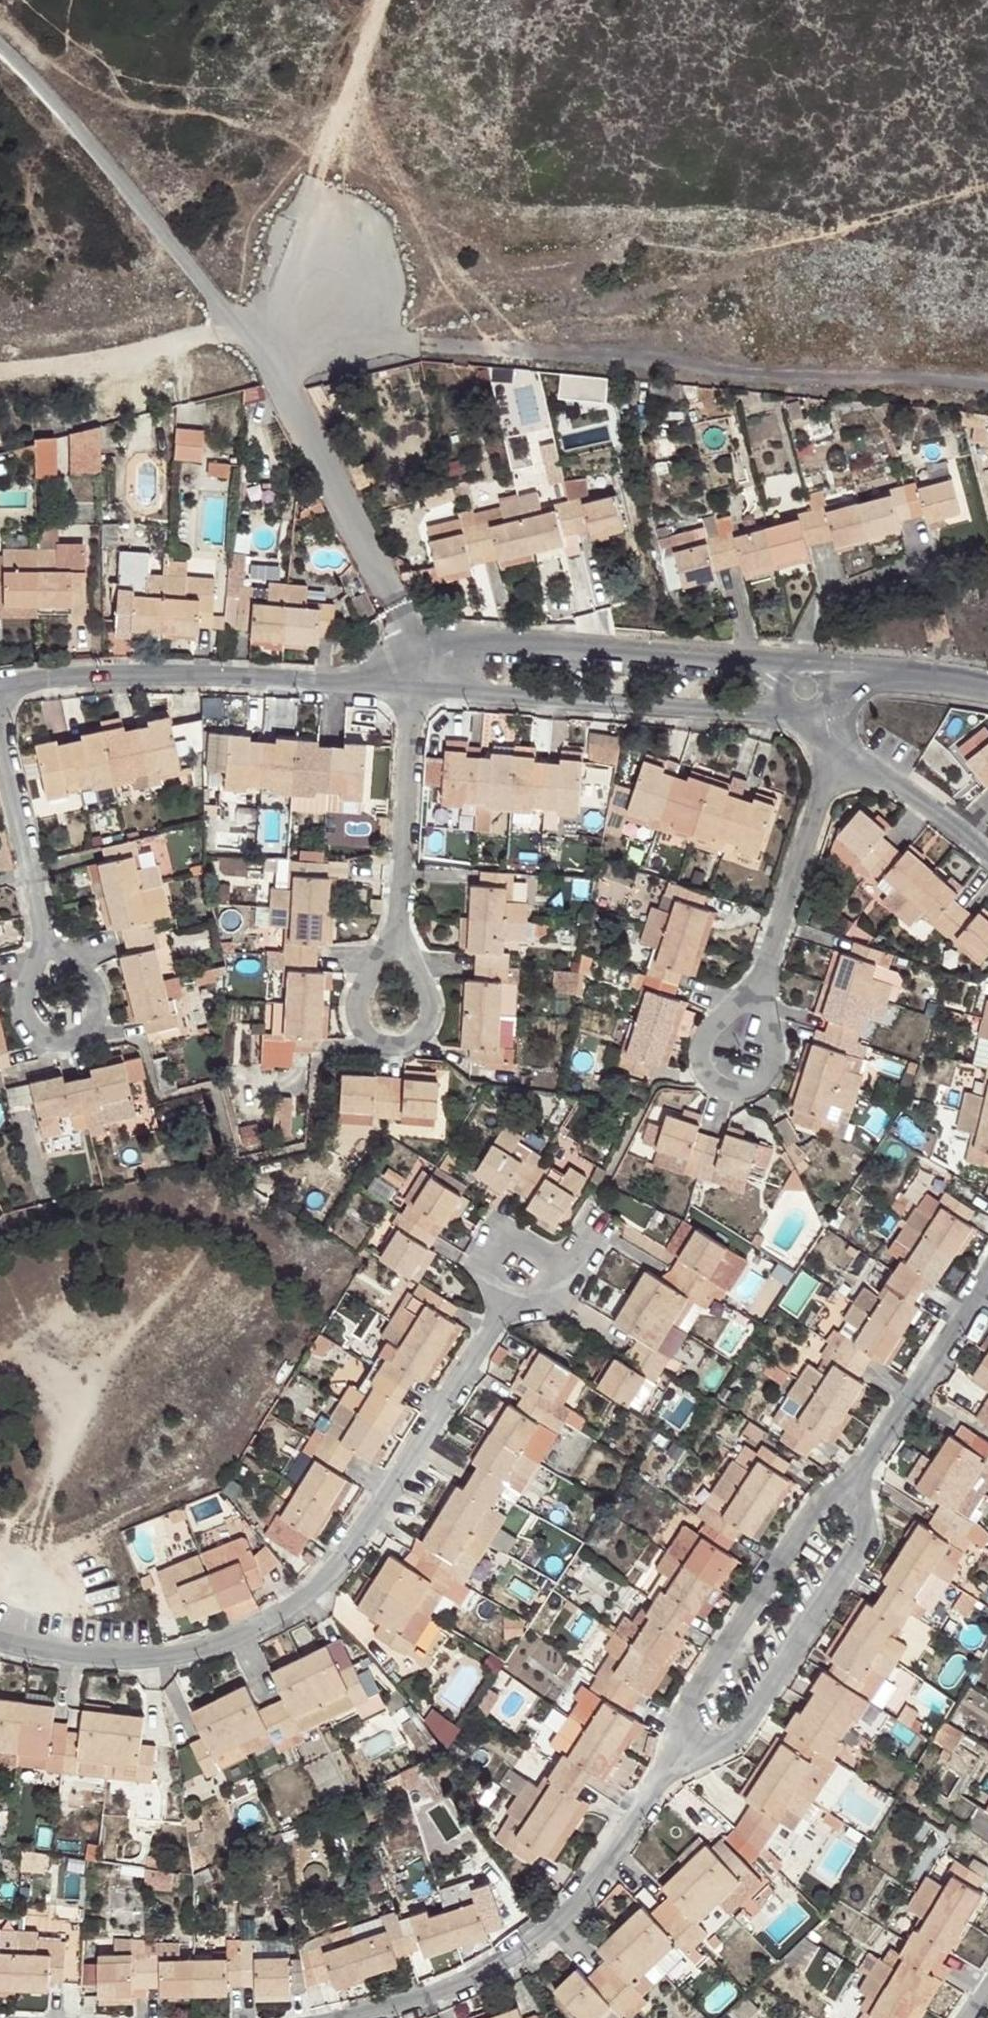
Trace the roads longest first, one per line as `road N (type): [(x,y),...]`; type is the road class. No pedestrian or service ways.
road 1 (residential): [(519,1278),(404,1473),(294,1624),(176,1669),(69,1661),(0,1642)]
road 2 (residential): [(779,685),(406,661),(407,711)]
road 3 (residential): [(0,702),(233,693),(407,711)]
road 4 (residential): [(676,1764),(579,1923),(446,2009),(414,2017)]
road 5 (residential): [(407,711),(776,739)]
road 6 (residential): [(858,1503),(858,1557),(731,1745),(676,1764)]
road 7 (residential): [(858,1503),(812,1531),(685,1712),(676,1764)]
road 8 (residential): [(751,1026),(840,743)]
road 9 (residential): [(987,1286),(858,1503)]
road 10 (residential): [(401,945),(407,711)]
road 11 (residential): [(401,945),(360,986),(355,1009),(363,1030),(395,1045),(421,1037),(431,1014),(426,988)]
road 12 (residential): [(49,947),(23,990),(24,1017),(42,1035),(76,1038),(95,1025),(101,998),(93,973)]
road 13 (residential): [(49,947),(0,750)]
road 14 (residential): [(840,743),(987,880)]
road 15 (residential): [(751,1026),(703,1065),(706,1094),(723,1108),(747,1108),(764,1092),(770,1069)]
road 16 (track): [(385,0),(330,149)]

